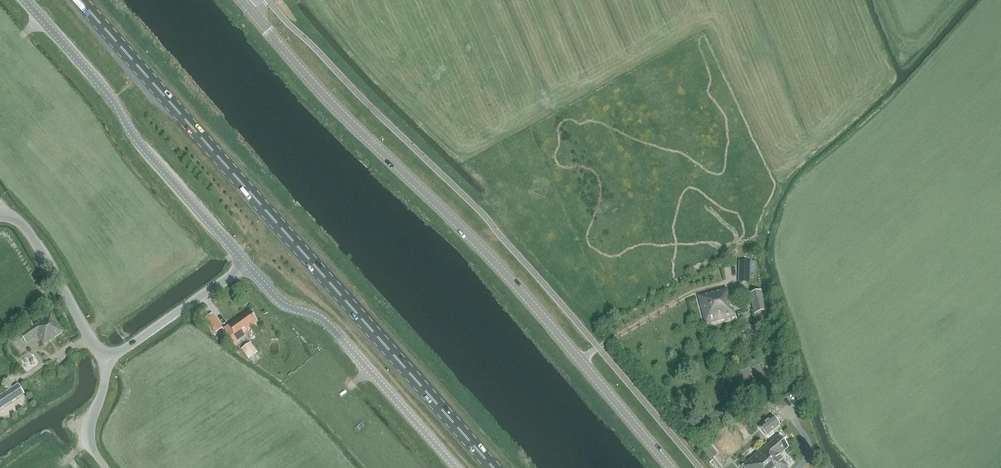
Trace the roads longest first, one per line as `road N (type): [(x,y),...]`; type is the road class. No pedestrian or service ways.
road 1 (primary): [(493,467),(79,0)]
road 2 (secondary): [(672,467),(524,295),(250,11)]
road 3 (unclassified): [(245,264),(24,0)]
road 4 (unclassified): [(457,467),(330,326),(284,305),(245,264)]
road 5 (unclassified): [(0,216),(30,232),(92,343),(107,354)]
road 6 (unclassified): [(107,354),(245,264)]
road 7 (unclassified): [(107,467),(87,433),(107,354)]

